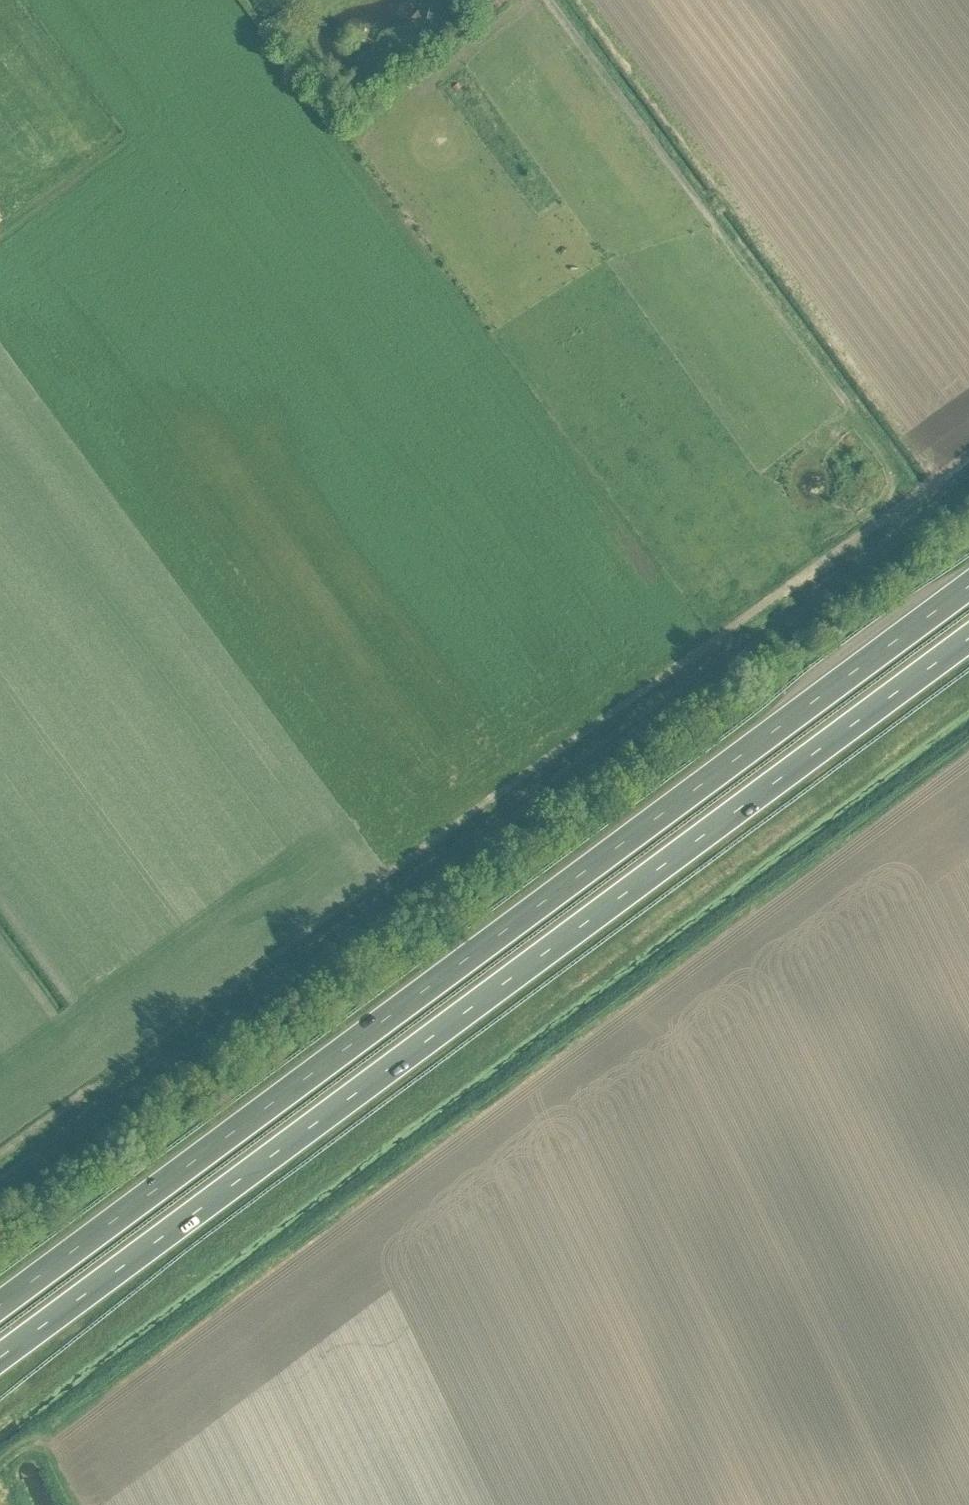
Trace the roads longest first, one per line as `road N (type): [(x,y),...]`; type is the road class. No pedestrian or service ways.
road 1 (trunk): [(968,587),(0,1306)]
road 2 (trunk): [(0,1358),(968,641)]

